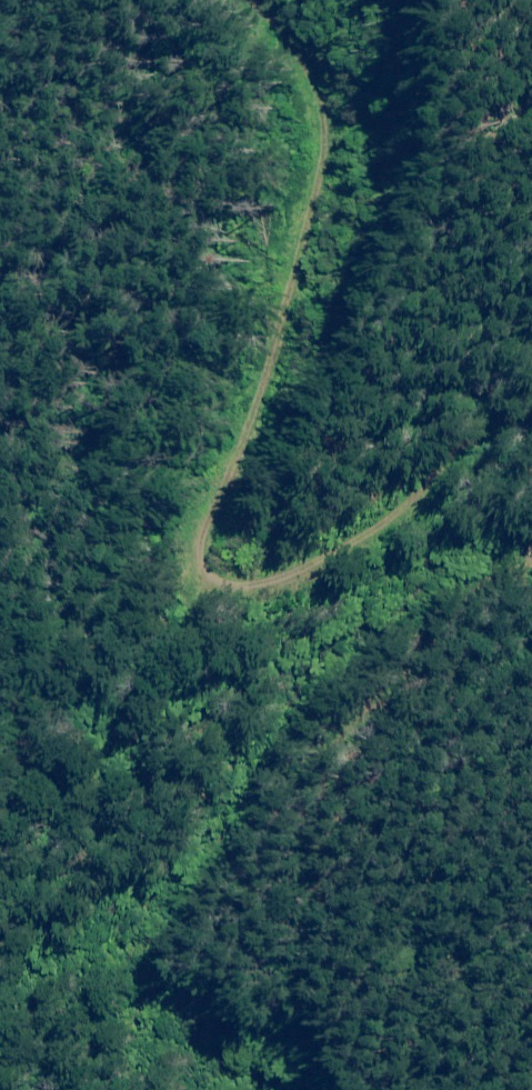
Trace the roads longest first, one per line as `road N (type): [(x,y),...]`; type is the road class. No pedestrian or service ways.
road 1 (unclassified): [(531,420),(291,570),(236,587),(210,574),(204,553),(215,513),(318,198),(331,130),(320,78),(261,0)]
road 2 (track): [(386,1089),(330,963),(311,838),(321,749),(388,673),(531,570)]

